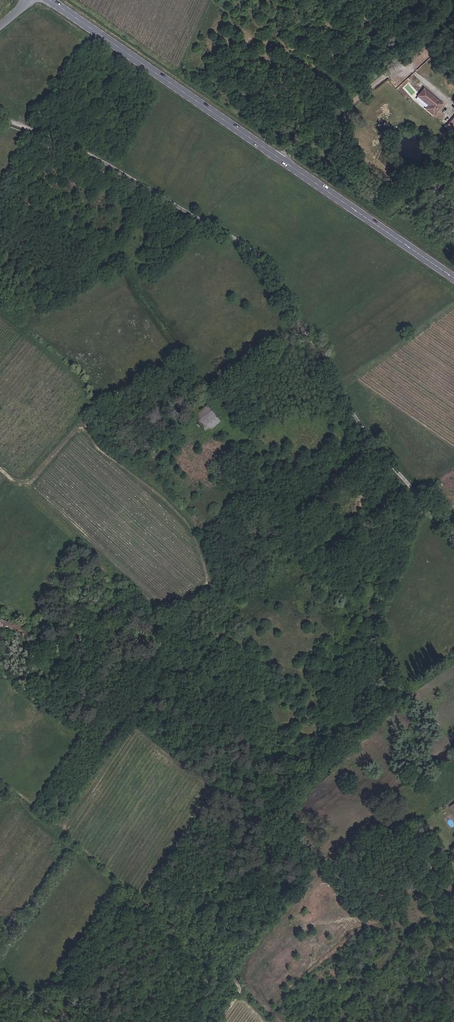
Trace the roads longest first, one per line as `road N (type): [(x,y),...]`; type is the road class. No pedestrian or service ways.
road 1 (residential): [(453,523),(357,420),(270,265),(88,151),(0,117)]
road 2 (primary): [(453,278),(51,0)]

